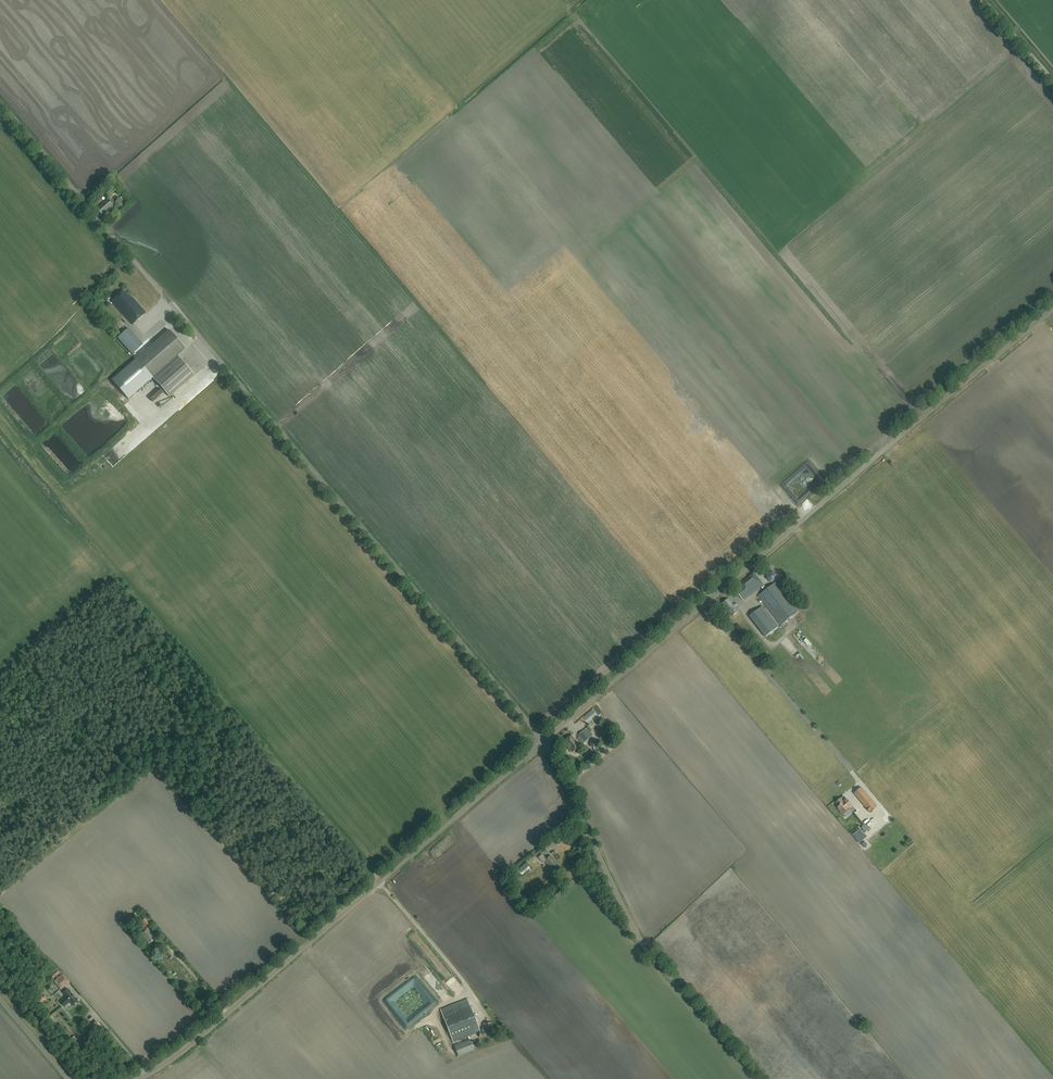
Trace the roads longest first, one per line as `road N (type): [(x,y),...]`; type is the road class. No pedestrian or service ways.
road 1 (unclassified): [(545,742),(0,103)]
road 2 (unclassified): [(545,742),(1052,310)]
road 3 (unclassified): [(136,1078),(185,1049),(545,742)]
road 4 (unclassified): [(758,1078),(646,948),(545,742)]

